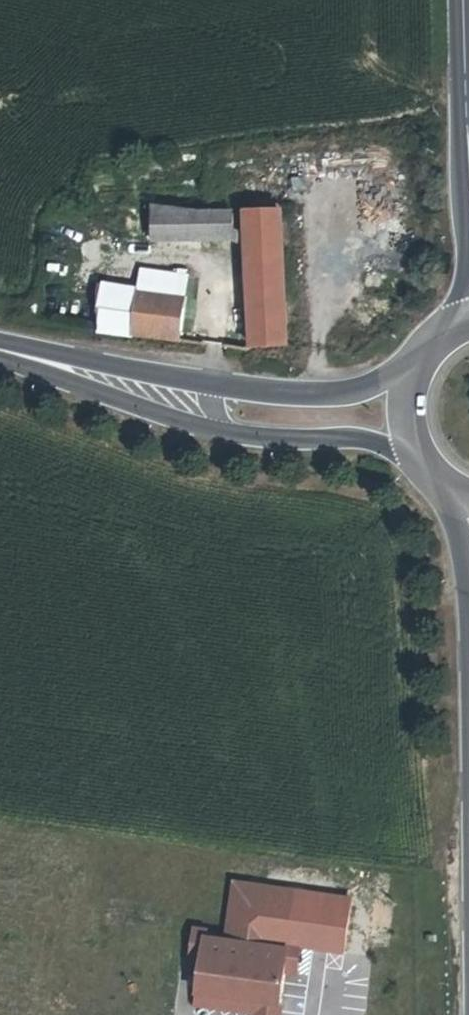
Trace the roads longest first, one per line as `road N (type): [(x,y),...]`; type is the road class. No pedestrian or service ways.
road 1 (secondary): [(0,350),(189,424),(411,451)]
road 2 (secondary): [(411,375),(356,395),(312,397),(0,349)]
road 3 (secondary): [(465,79),(459,156),(466,265),(457,327)]
road 4 (secondary): [(450,496),(468,628)]

